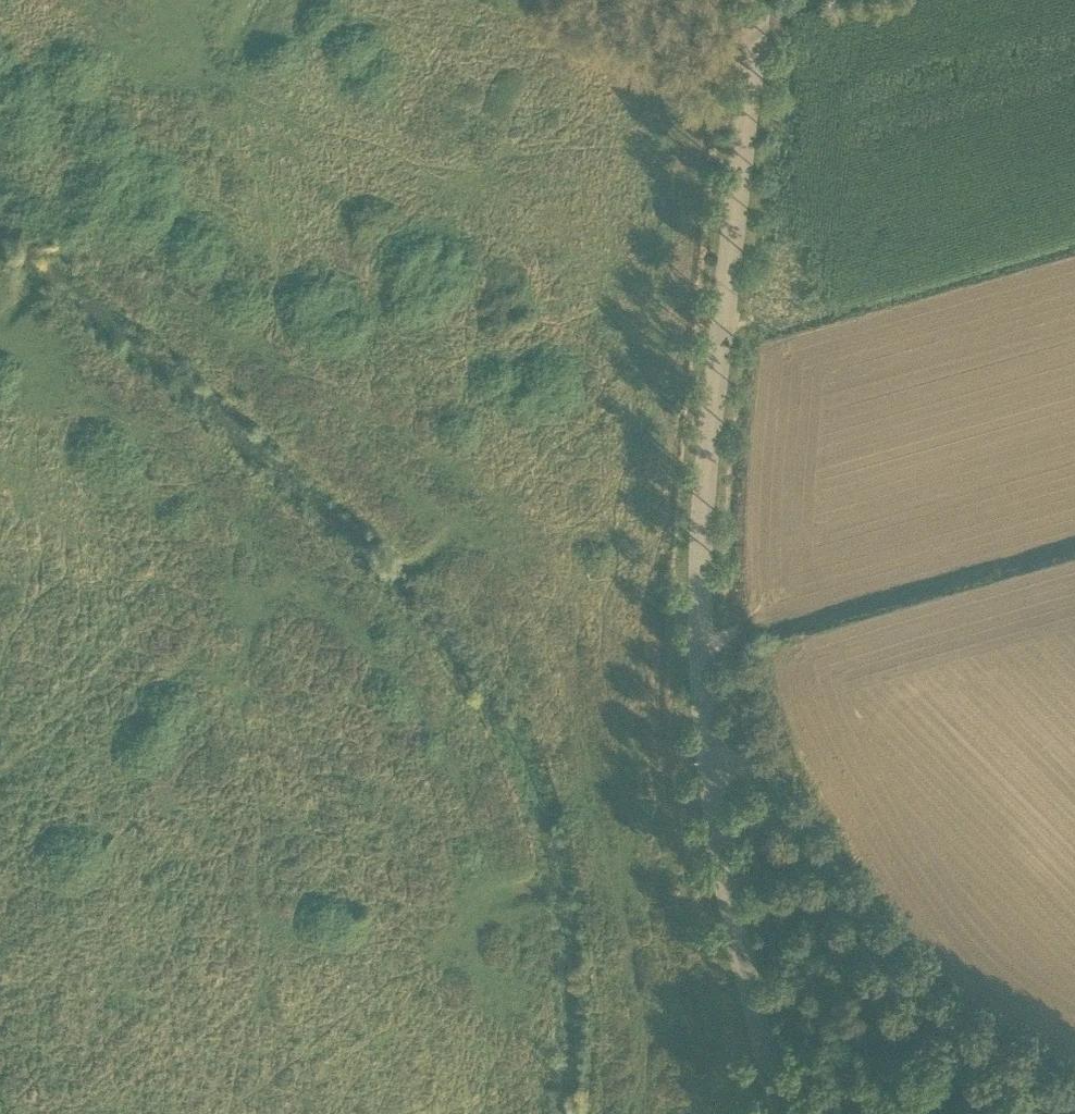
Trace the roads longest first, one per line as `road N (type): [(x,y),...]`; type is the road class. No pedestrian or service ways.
road 1 (unclassified): [(717,730),(707,545),(767,0)]
road 2 (unclassified): [(1074,1085),(938,1003),(761,768),(717,730)]
road 3 (unclassified): [(784,1113),(724,814),(717,730)]

